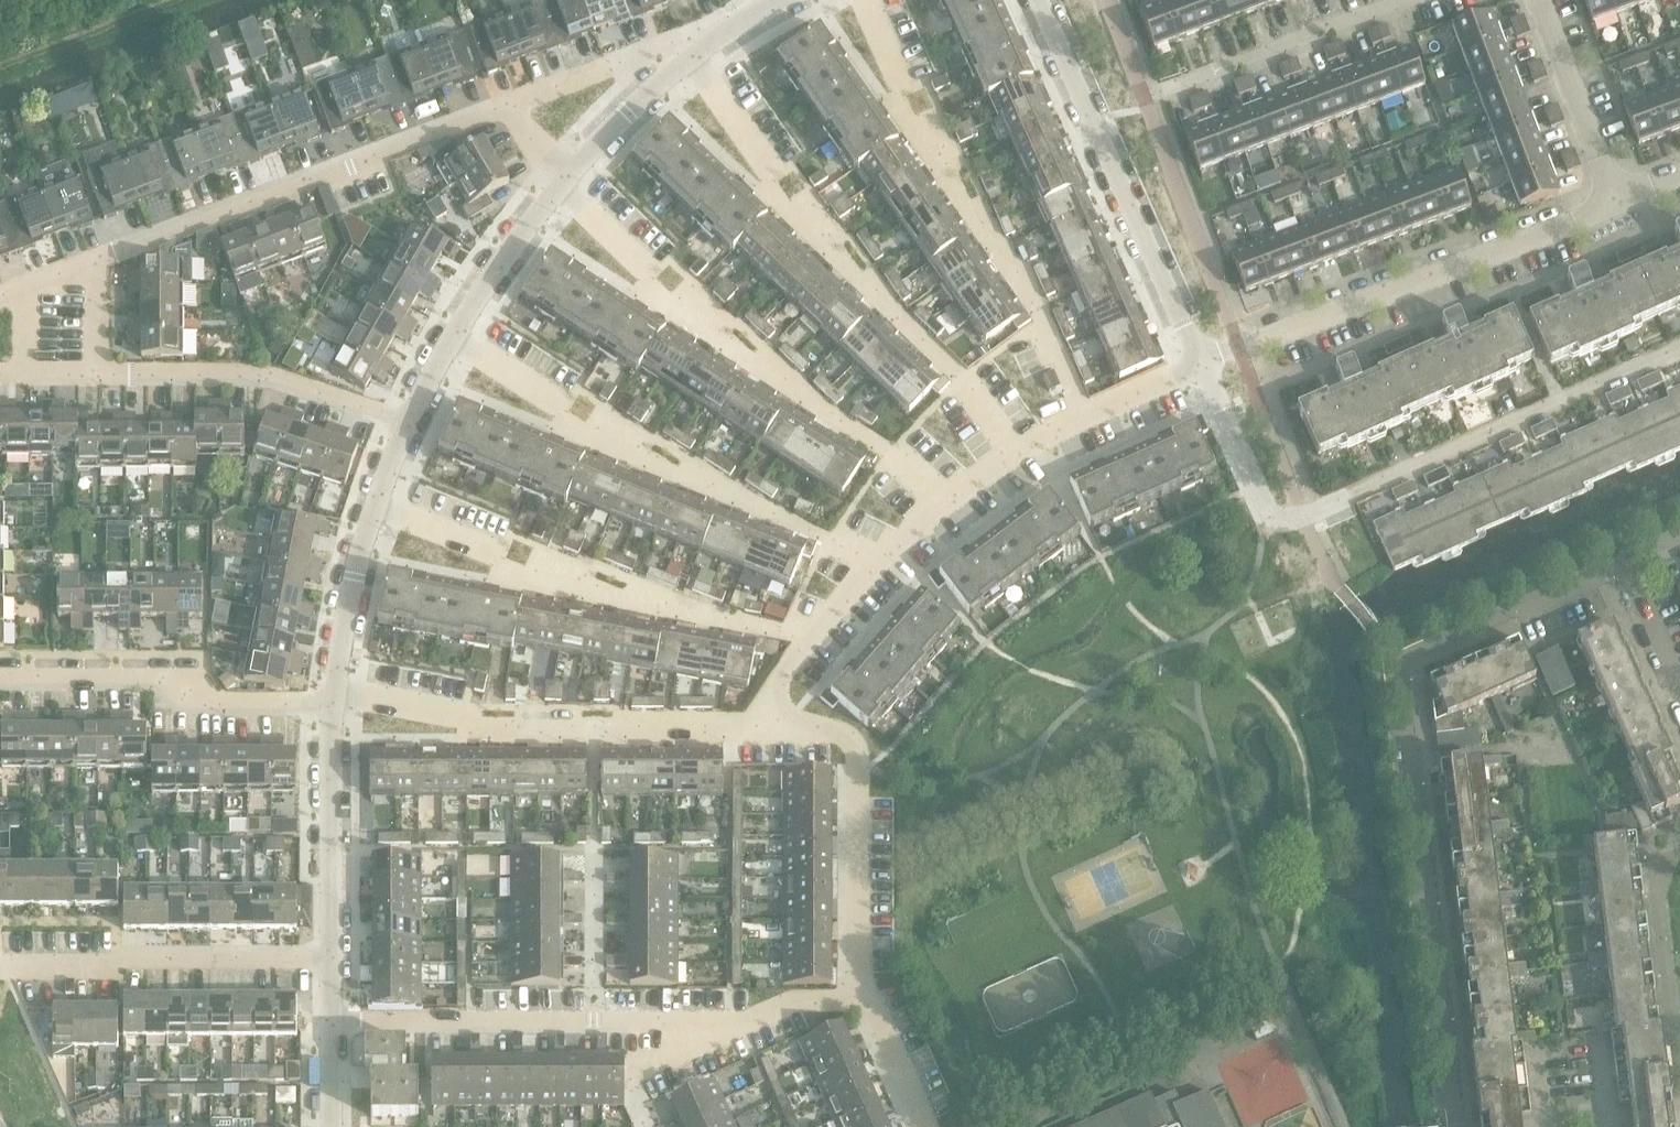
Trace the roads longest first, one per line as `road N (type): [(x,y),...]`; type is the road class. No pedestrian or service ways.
road 1 (residential): [(1455,1126),(1400,665),(1625,560)]
road 2 (residential): [(1202,365),(1264,503),(1286,522),(1679,348)]
road 3 (residential): [(752,729),(872,567),(944,502),(1087,415),(1202,365)]
road 4 (residential): [(332,1021),(752,1021),(794,1001),(863,993)]
road 5 (residential): [(96,263),(510,110)]
road 6 (residential): [(752,729),(484,731),(460,717),(335,700)]
road 7 (residential): [(1202,365),(1037,0)]
road 8 (residential): [(1271,338),(1617,203)]
road 9 (residential): [(863,993),(857,744),(823,728),(752,729)]
road 10 (residential): [(0,676),(156,676),(227,701),(335,700)]
road 11 (residential): [(2,960),(335,960)]
road 12 (residential): [(410,421),(278,377),(99,373)]
road 13 (residential): [(565,184),(690,58),(783,0)]
road 14 (residential): [(410,421),(453,337),(565,184)]
road 15 (residential): [(335,960),(335,700)]
road 16 (residential): [(1170,89),(1408,0)]
road 17 (residential): [(1617,203),(1539,0)]
road 18 (unclassified): [(335,700),(376,507)]
road 19 (residential): [(922,1126),(863,993)]
road 20 (residential): [(1625,560),(1679,688)]

